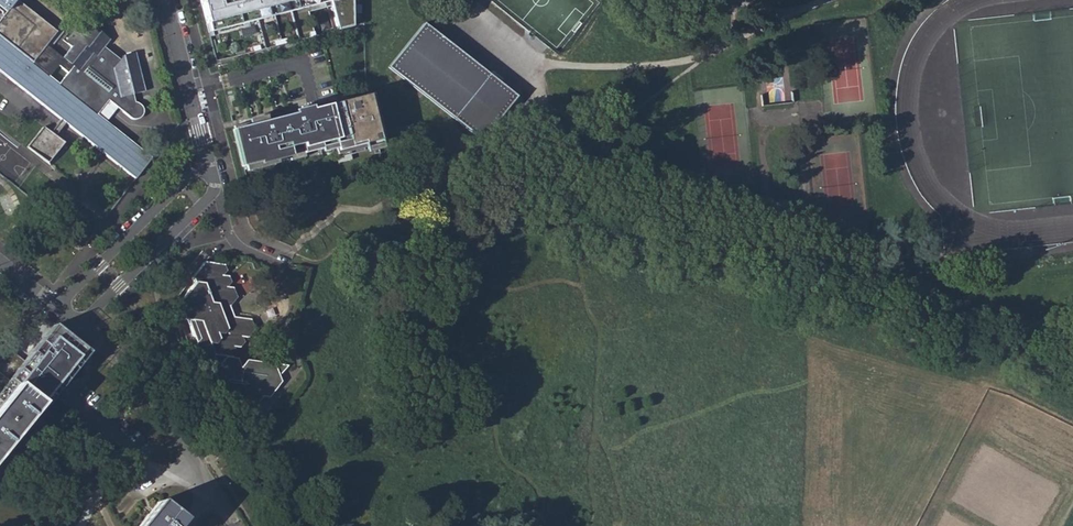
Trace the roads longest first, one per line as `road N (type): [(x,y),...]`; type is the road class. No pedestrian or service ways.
road 1 (residential): [(234,525),(139,379),(78,326)]
road 2 (residential): [(78,326),(209,197),(214,182),(205,173)]
road 3 (residential): [(205,173),(190,174),(56,308)]
road 4 (residential): [(205,173),(166,0)]

